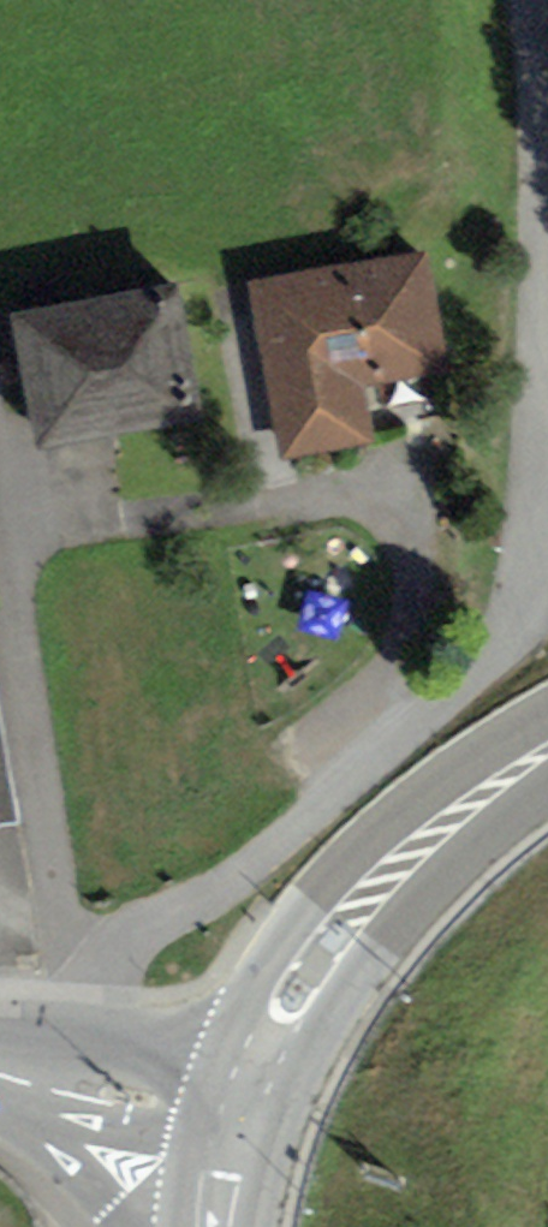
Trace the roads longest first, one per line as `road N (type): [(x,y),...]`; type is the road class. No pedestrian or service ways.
road 1 (residential): [(109,980),(134,945),(424,722),(483,667),(519,588),(532,529),(547,281)]
road 2 (residential): [(3,459),(57,901),(109,980)]
road 3 (secondary): [(547,754),(447,824),(387,877),(330,944),(252,1075),(230,1131)]
road 4 (residential): [(547,229),(546,68),(536,0)]
road 5 (tertiary): [(230,1131),(74,1099)]
road 6 (residential): [(74,1099),(109,980)]

